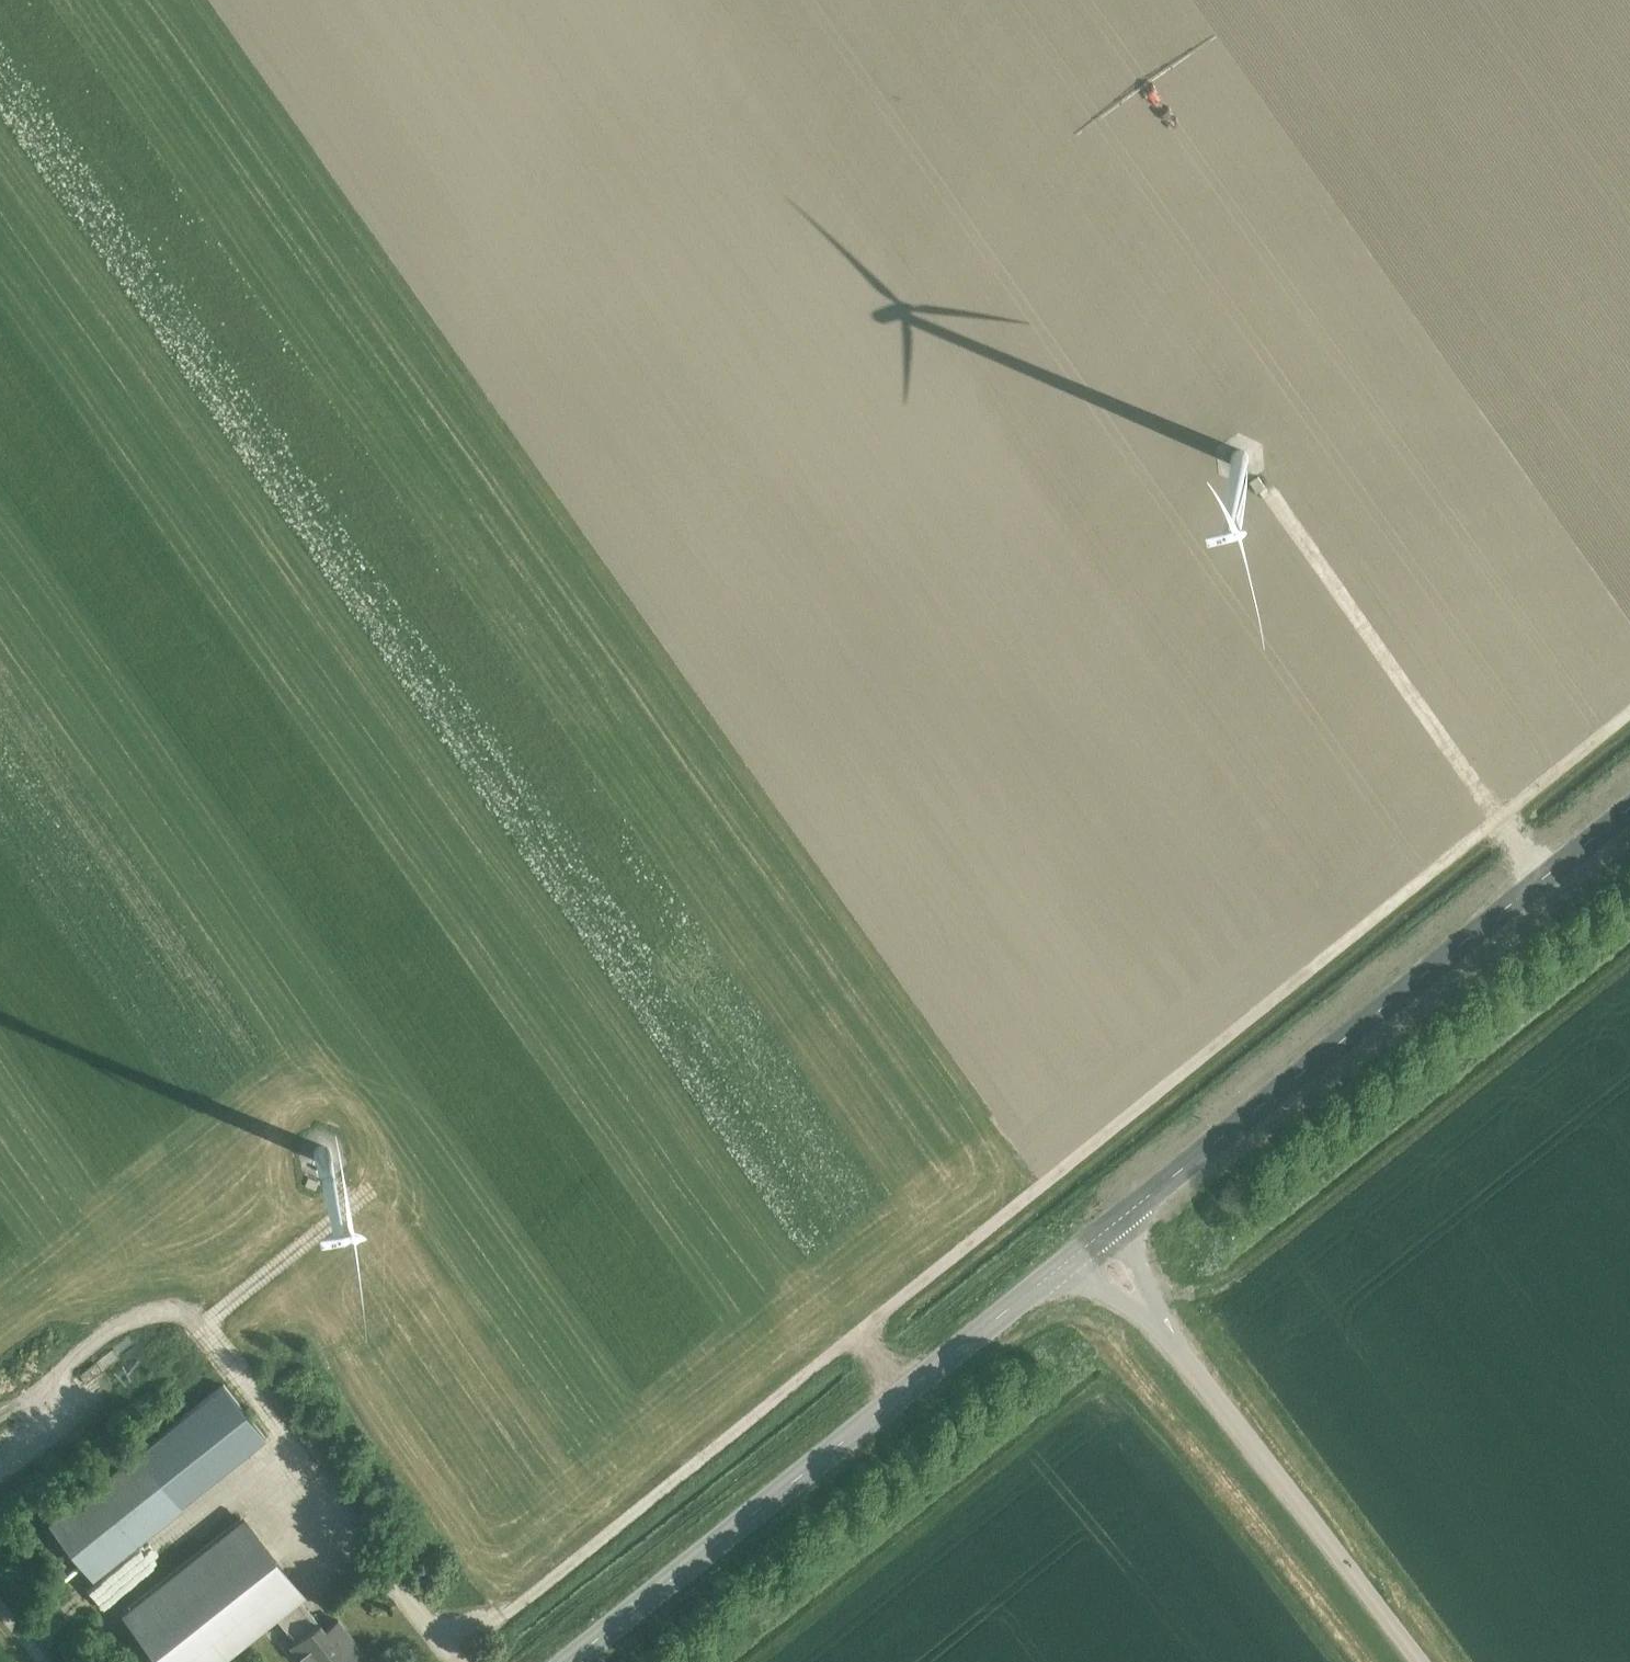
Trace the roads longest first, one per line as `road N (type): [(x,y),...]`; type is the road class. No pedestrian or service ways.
road 1 (unclassified): [(1093,1240),(1629,811)]
road 2 (unclassified): [(566,1661),(1093,1240)]
road 3 (unclassified): [(1418,1661),(1093,1240)]

